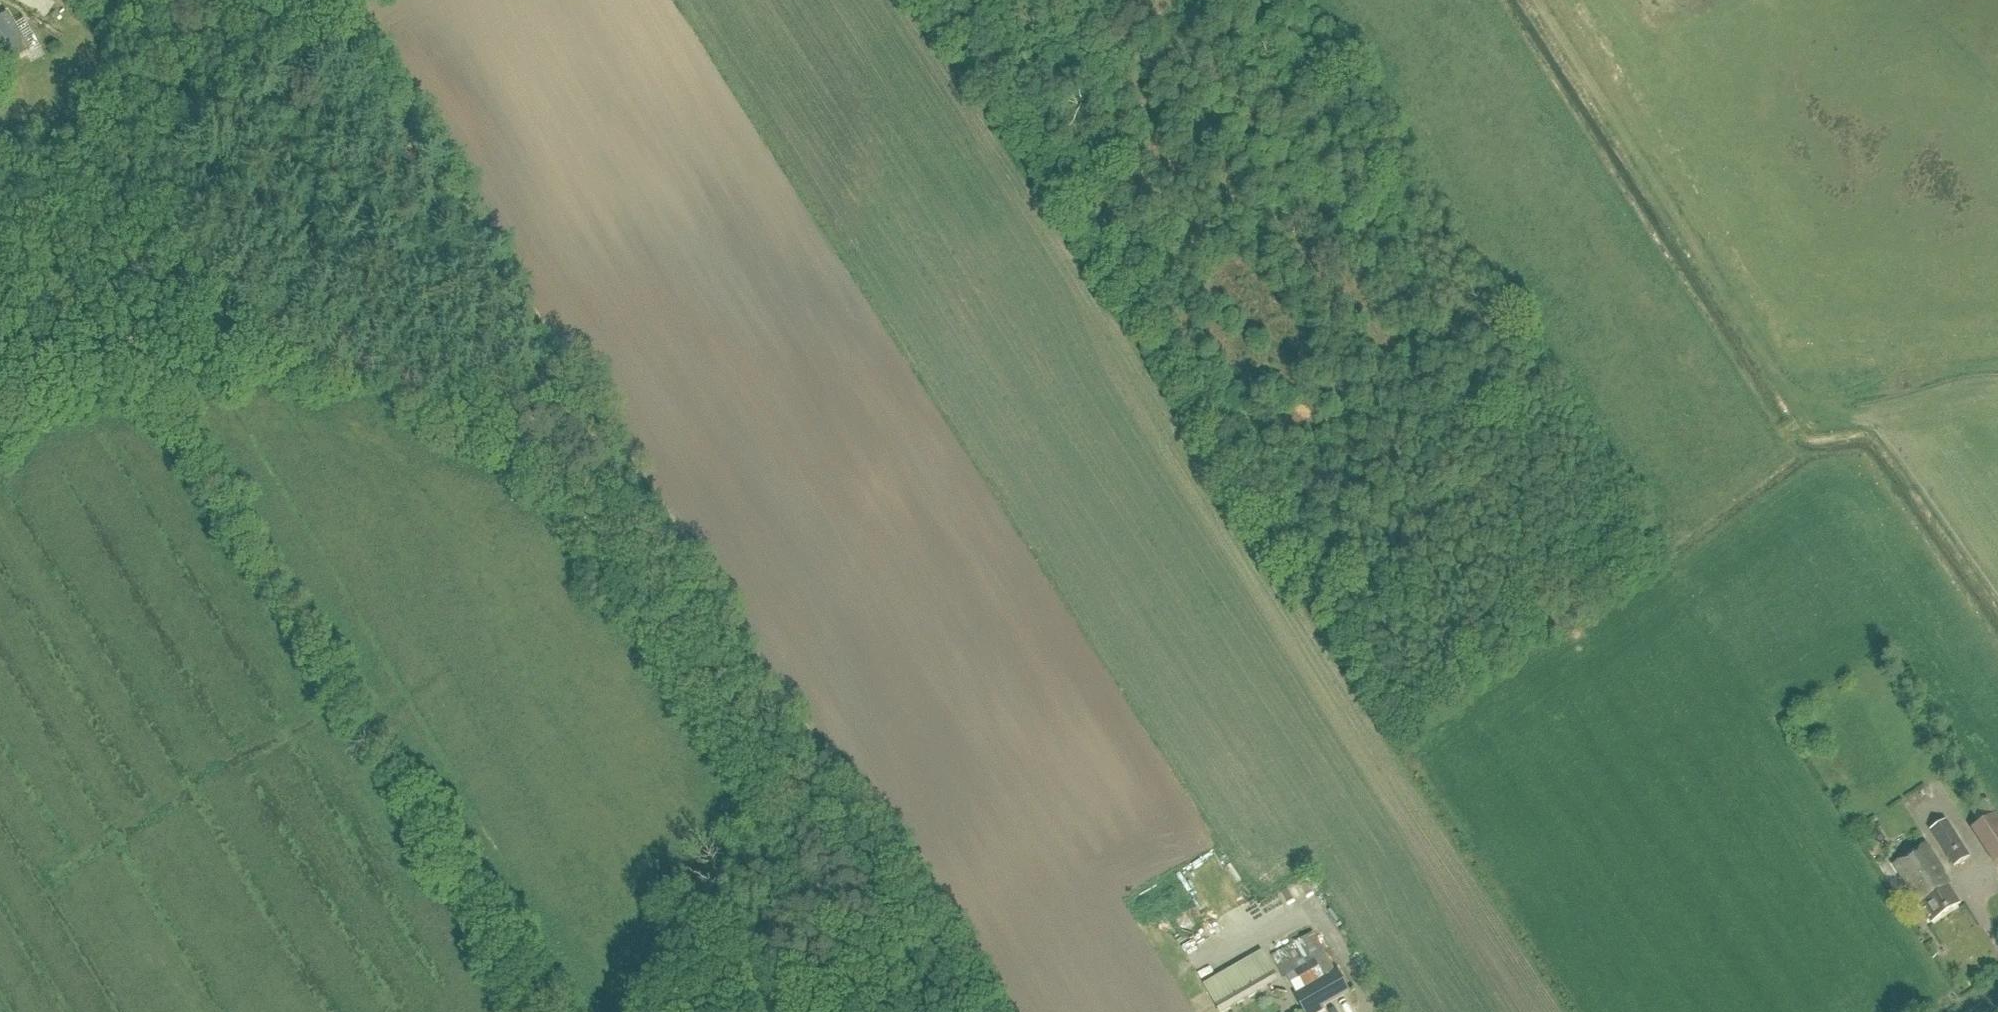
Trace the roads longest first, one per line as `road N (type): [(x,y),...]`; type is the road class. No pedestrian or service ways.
road 1 (track): [(1997,372),(1843,405),(1786,385),(1536,0)]

